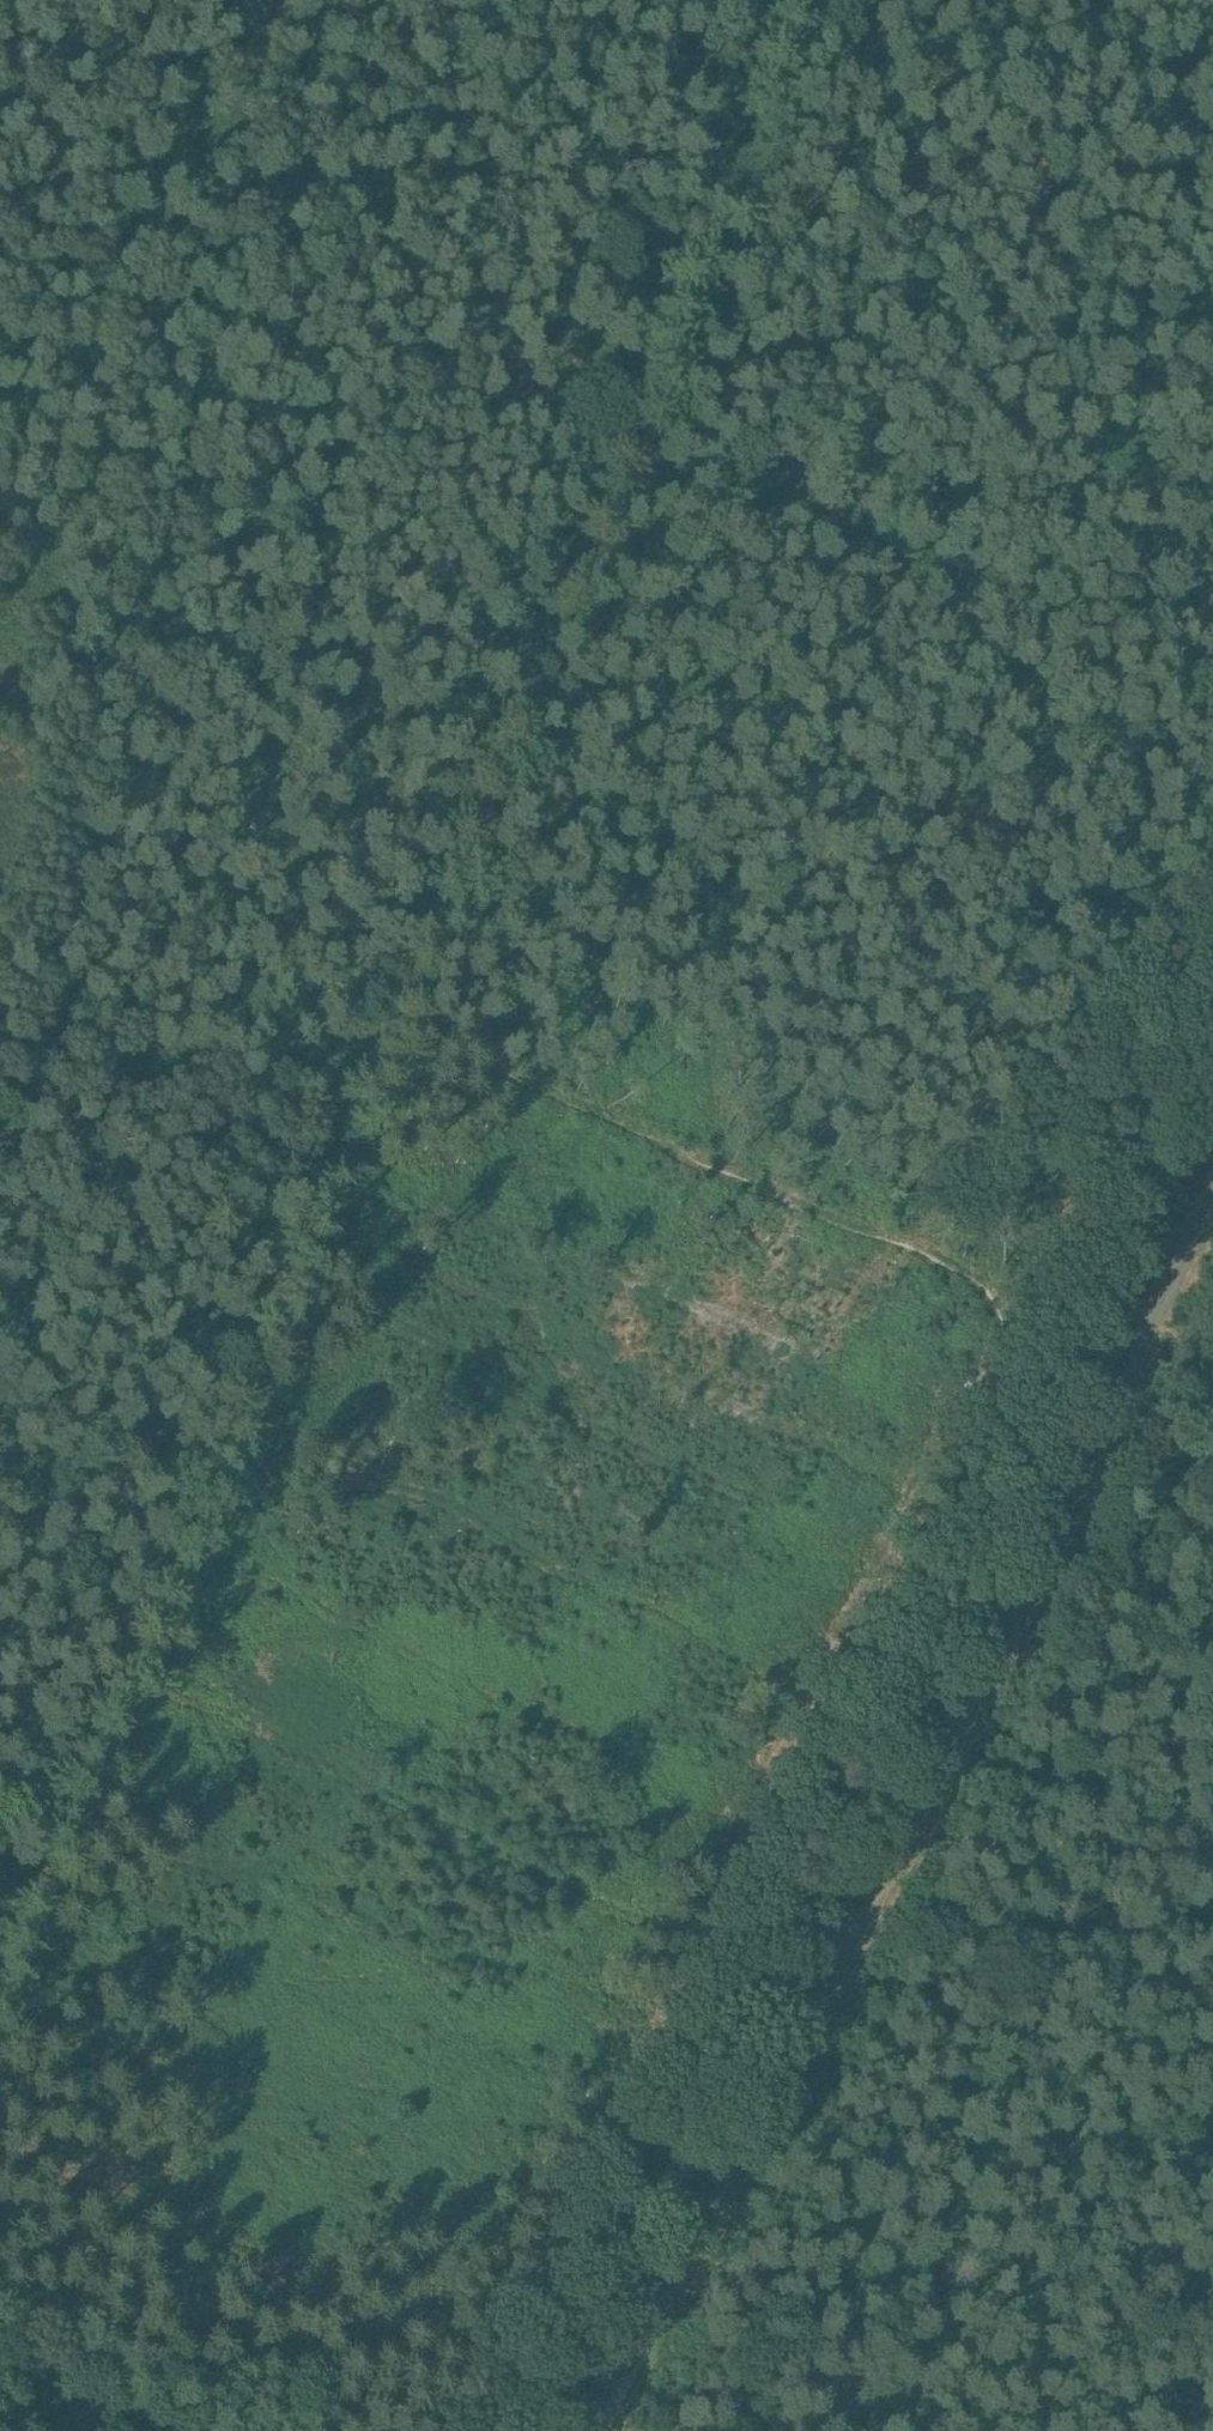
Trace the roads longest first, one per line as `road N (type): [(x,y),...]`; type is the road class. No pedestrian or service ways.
road 1 (unclassified): [(1212,1245),(1099,1490),(600,2430)]
road 2 (track): [(790,0),(392,1015),(380,1072)]
road 3 (track): [(380,1072),(465,1085),(886,1274),(937,1286),(997,1347),(1099,1490),(1212,1539)]
road 4 (track): [(317,1136),(0,1942)]
road 5 (track): [(0,1061),(269,1154),(317,1136)]
road 6 (track): [(0,2347),(177,2430)]

